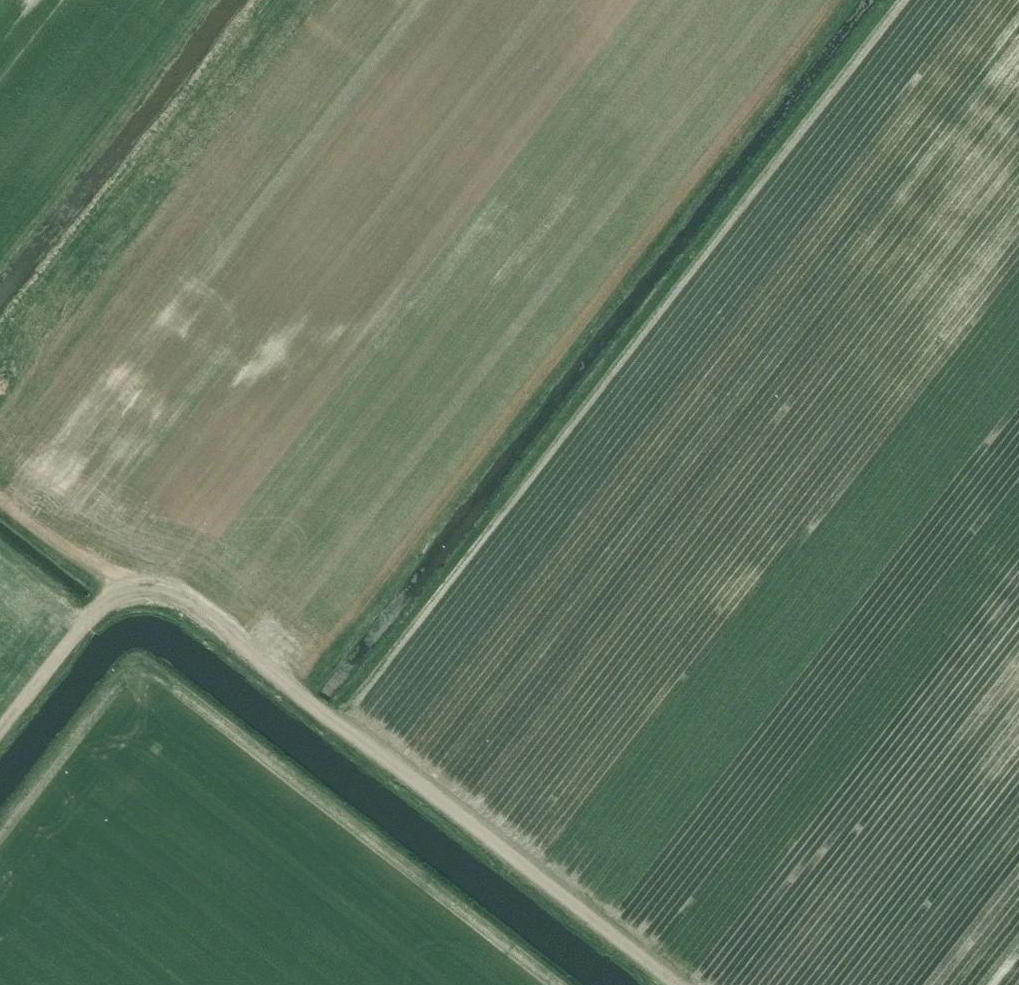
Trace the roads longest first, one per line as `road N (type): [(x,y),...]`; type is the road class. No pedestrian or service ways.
road 1 (track): [(661,984),(168,605),(123,599),(92,617),(0,734)]

